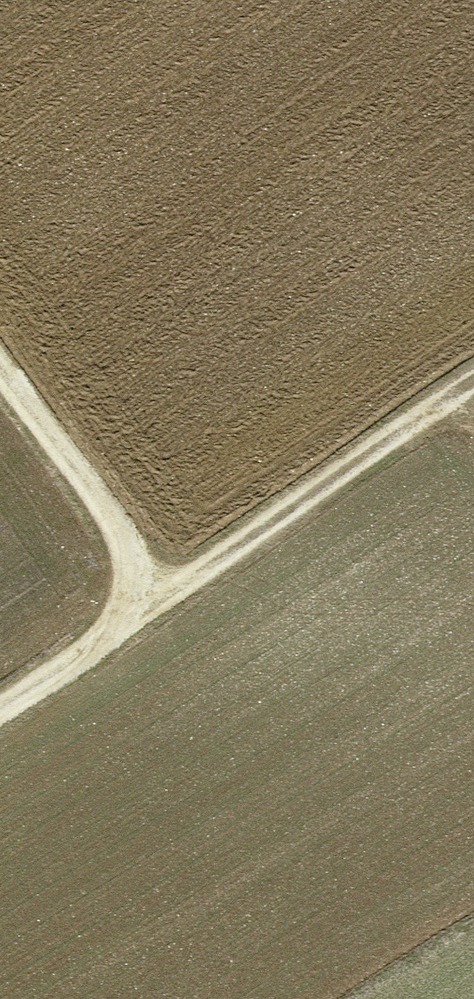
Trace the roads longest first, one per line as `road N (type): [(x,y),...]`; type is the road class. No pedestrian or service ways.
road 1 (track): [(160,598),(473,379)]
road 2 (track): [(0,378),(160,598)]
road 3 (track): [(160,598),(0,707)]

